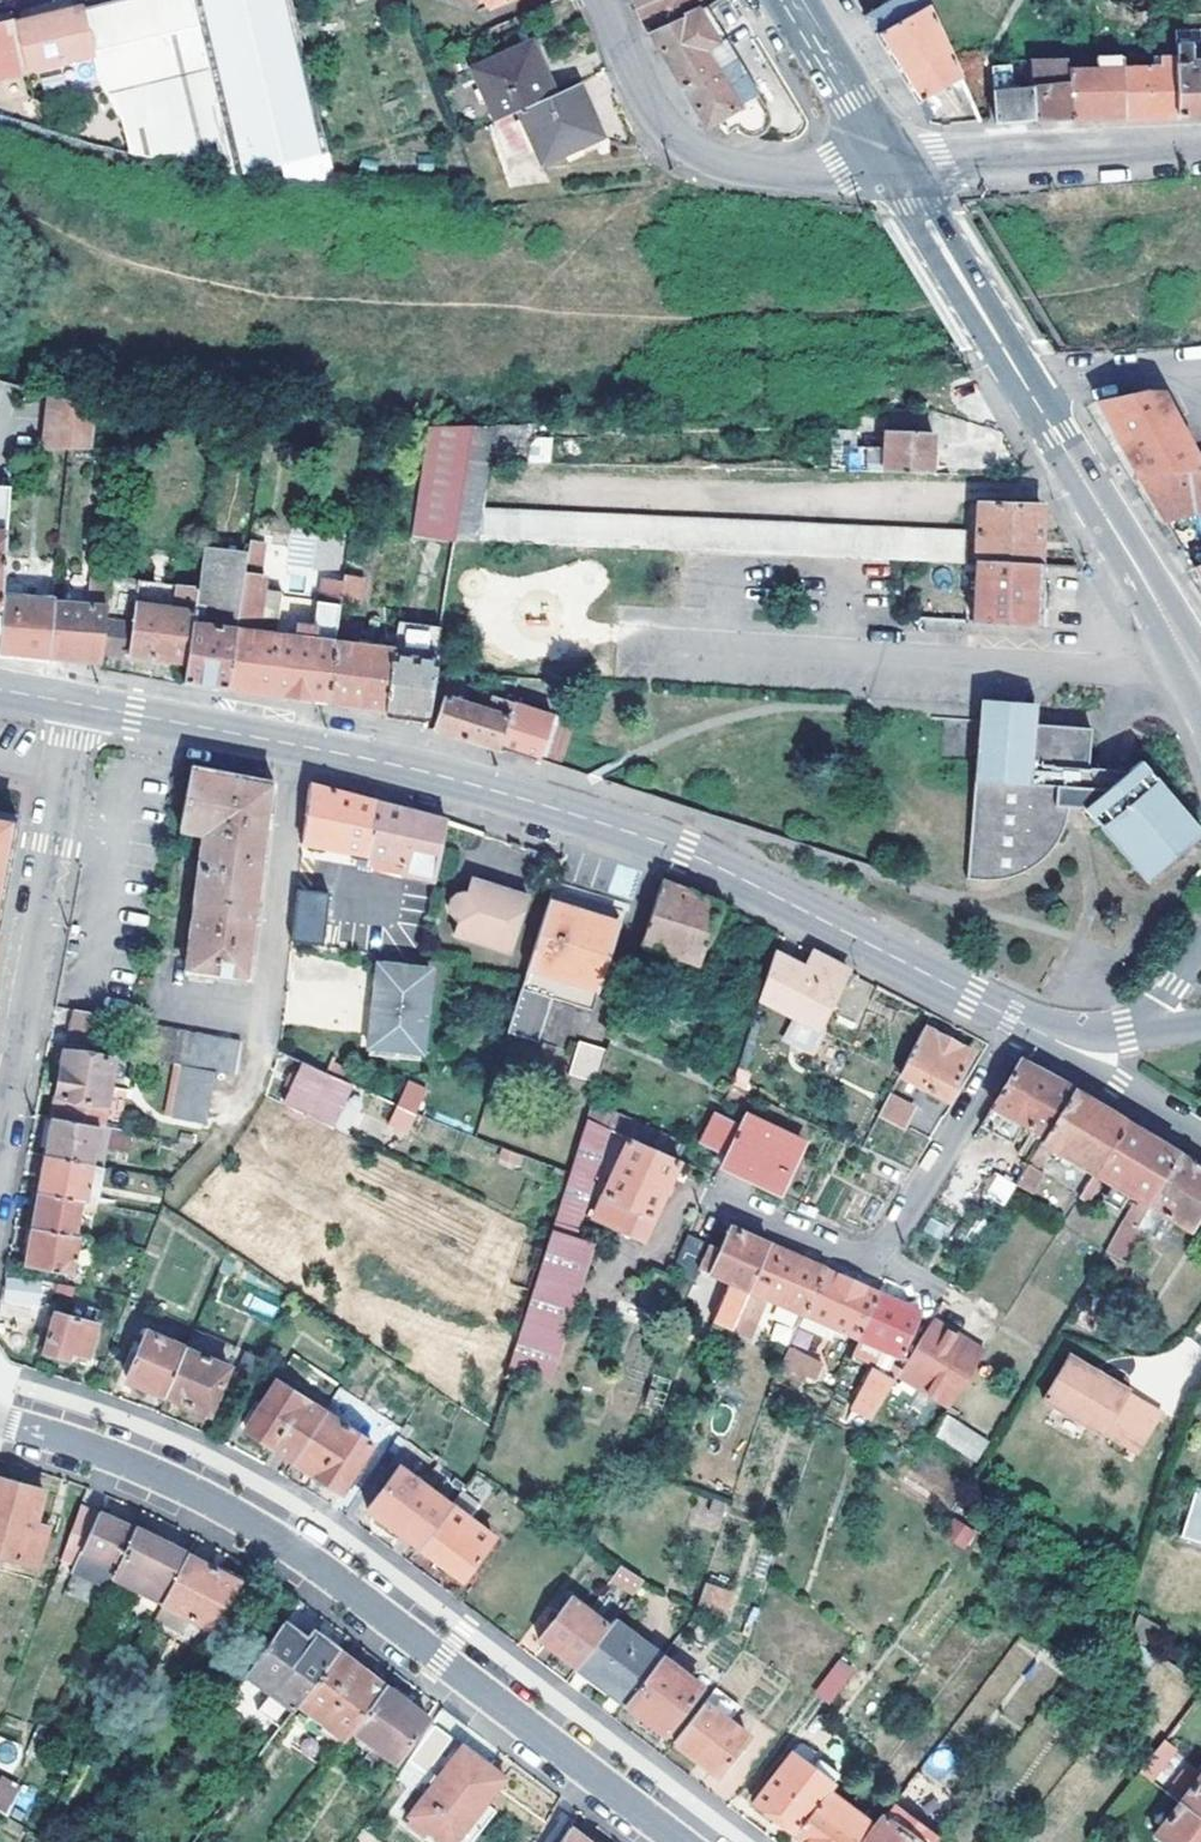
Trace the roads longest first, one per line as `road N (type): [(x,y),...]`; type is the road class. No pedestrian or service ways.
road 1 (secondary): [(305,745),(457,778),(683,850),(1015,1020)]
road 2 (residential): [(0,1418),(111,1448),(295,1542),(595,1769)]
road 3 (residential): [(0,1101),(75,703)]
road 4 (residential): [(237,1132),(273,1028),(305,745)]
road 5 (residential): [(591,0),(667,142),(723,172),(778,179),(890,171)]
road 6 (tertiary): [(1200,150),(890,171)]
road 7 (secondary): [(1184,640),(1025,389)]
road 8 (residential): [(1015,1020),(877,1265)]
road 9 (secondary): [(1025,389),(890,171)]
road 10 (secondary): [(75,703),(305,745)]
road 11 (secondary): [(890,171),(787,0)]
road 12 (residential): [(710,1196),(877,1265)]
road 13 (residential): [(1200,370),(1100,374),(1025,389)]
road 14 (secondary): [(1051,1038),(1200,1130)]

